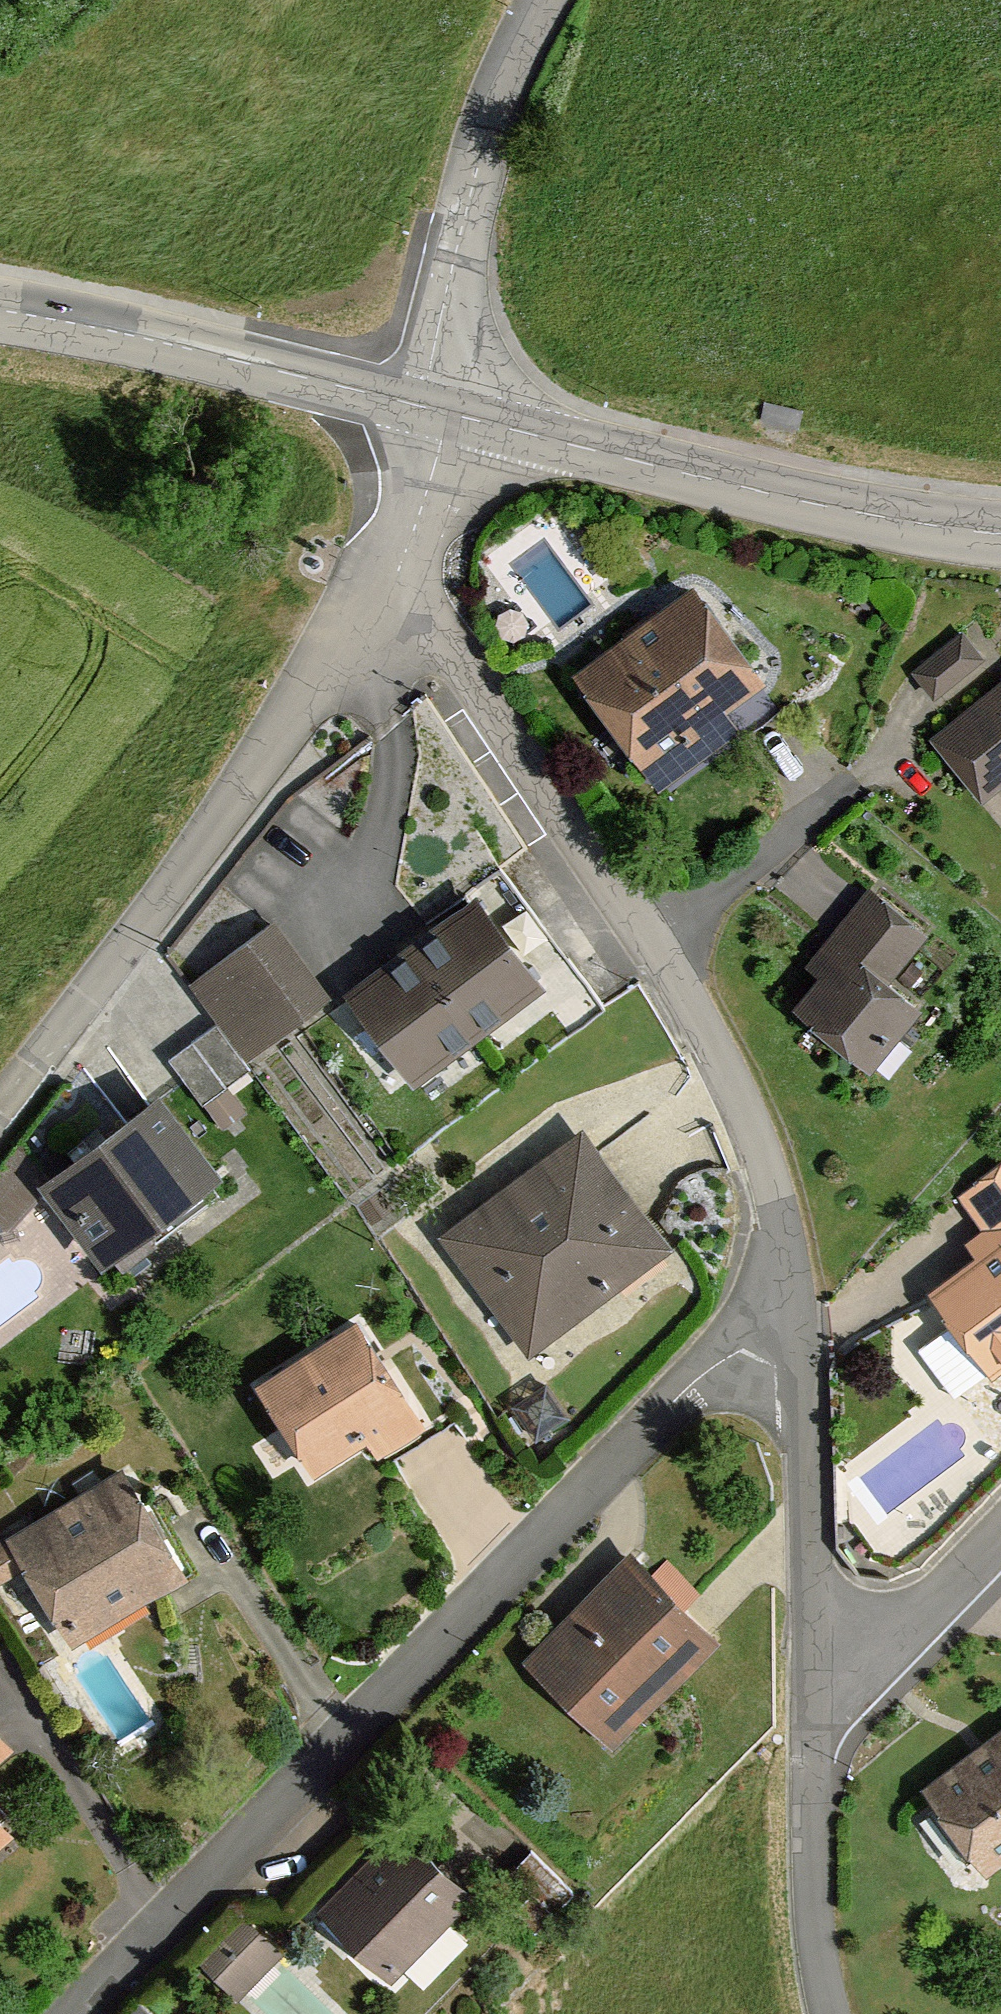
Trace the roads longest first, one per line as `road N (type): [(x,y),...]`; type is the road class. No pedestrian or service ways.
road 1 (residential): [(76,2013),(748,1333),(778,1271)]
road 2 (residential): [(778,1271),(765,1169),(726,1061),(400,565)]
road 3 (unclassified): [(400,565),(0,1118)]
road 4 (unclassified): [(434,405),(645,468),(931,526),(1000,531)]
road 5 (unclassified): [(0,317),(434,405)]
road 6 (residential): [(818,1690),(808,1406),(778,1271)]
road 7 (residential): [(434,405),(493,120),(542,0)]
road 8 (residential): [(824,2013),(814,1958),(810,1775),(818,1690)]
road 9 (residential): [(1000,1533),(876,1652),(818,1690)]
road 10 (unclassified): [(434,405),(400,565)]

